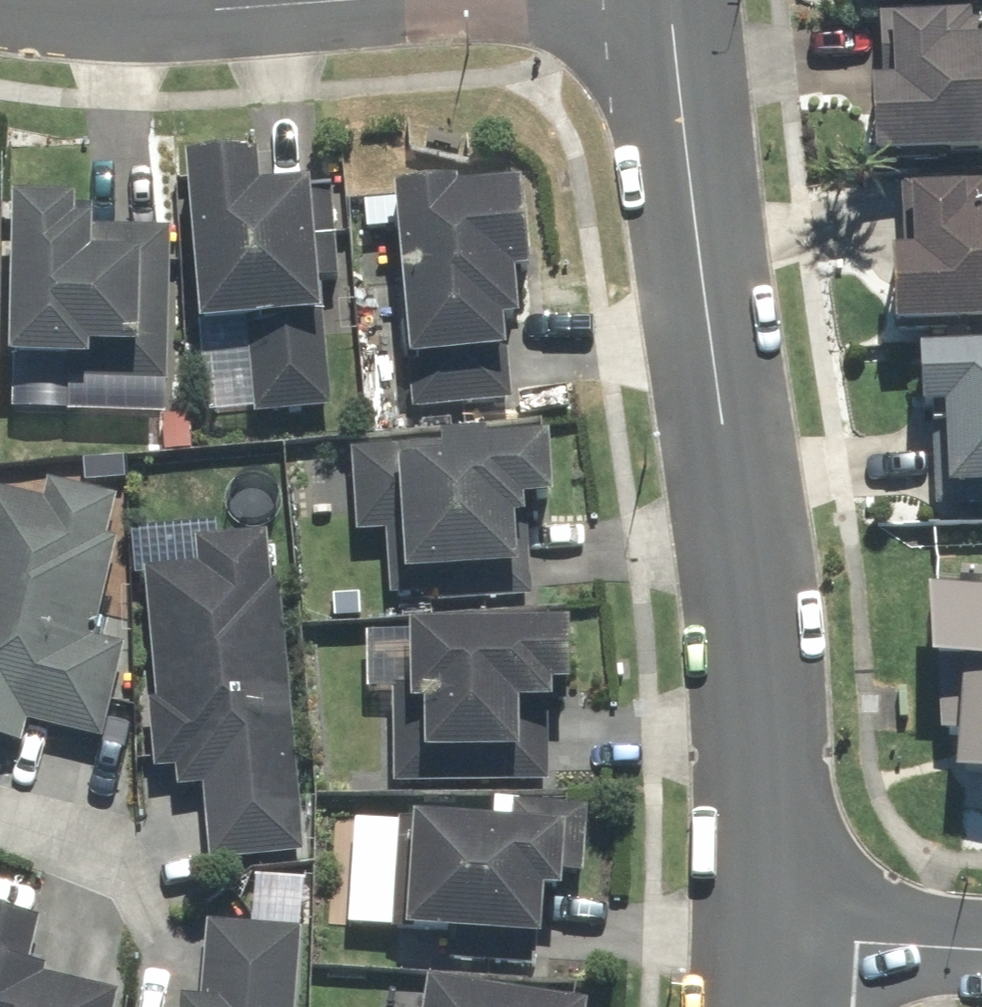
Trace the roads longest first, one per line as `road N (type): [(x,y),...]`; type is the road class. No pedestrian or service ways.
road 1 (residential): [(664,0),(760,687),(775,943)]
road 2 (residential): [(11,0),(66,12),(305,0)]
road 3 (residential): [(775,943),(981,956)]

